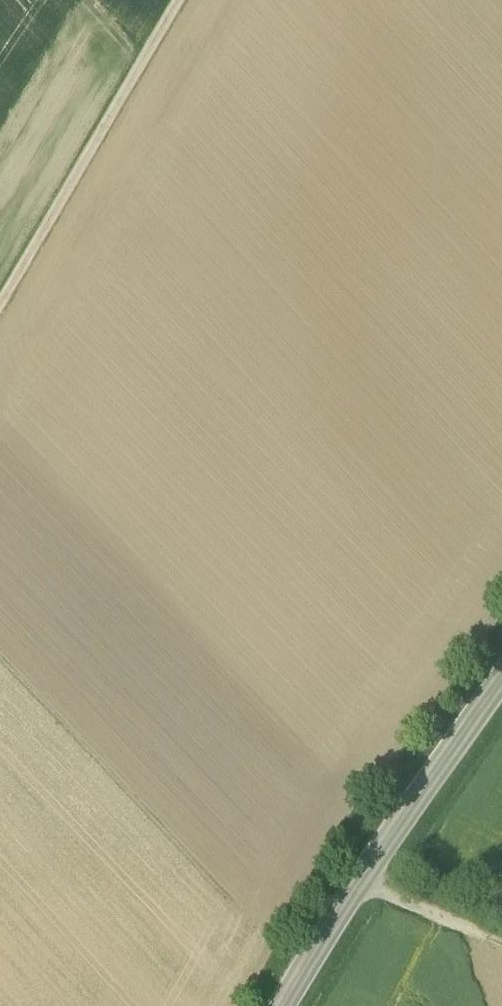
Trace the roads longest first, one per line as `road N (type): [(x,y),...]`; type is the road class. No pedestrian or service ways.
road 1 (track): [(204,0),(0,353)]
road 2 (secondary): [(308,1005),(376,890),(501,709)]
road 3 (track): [(501,947),(376,890)]

